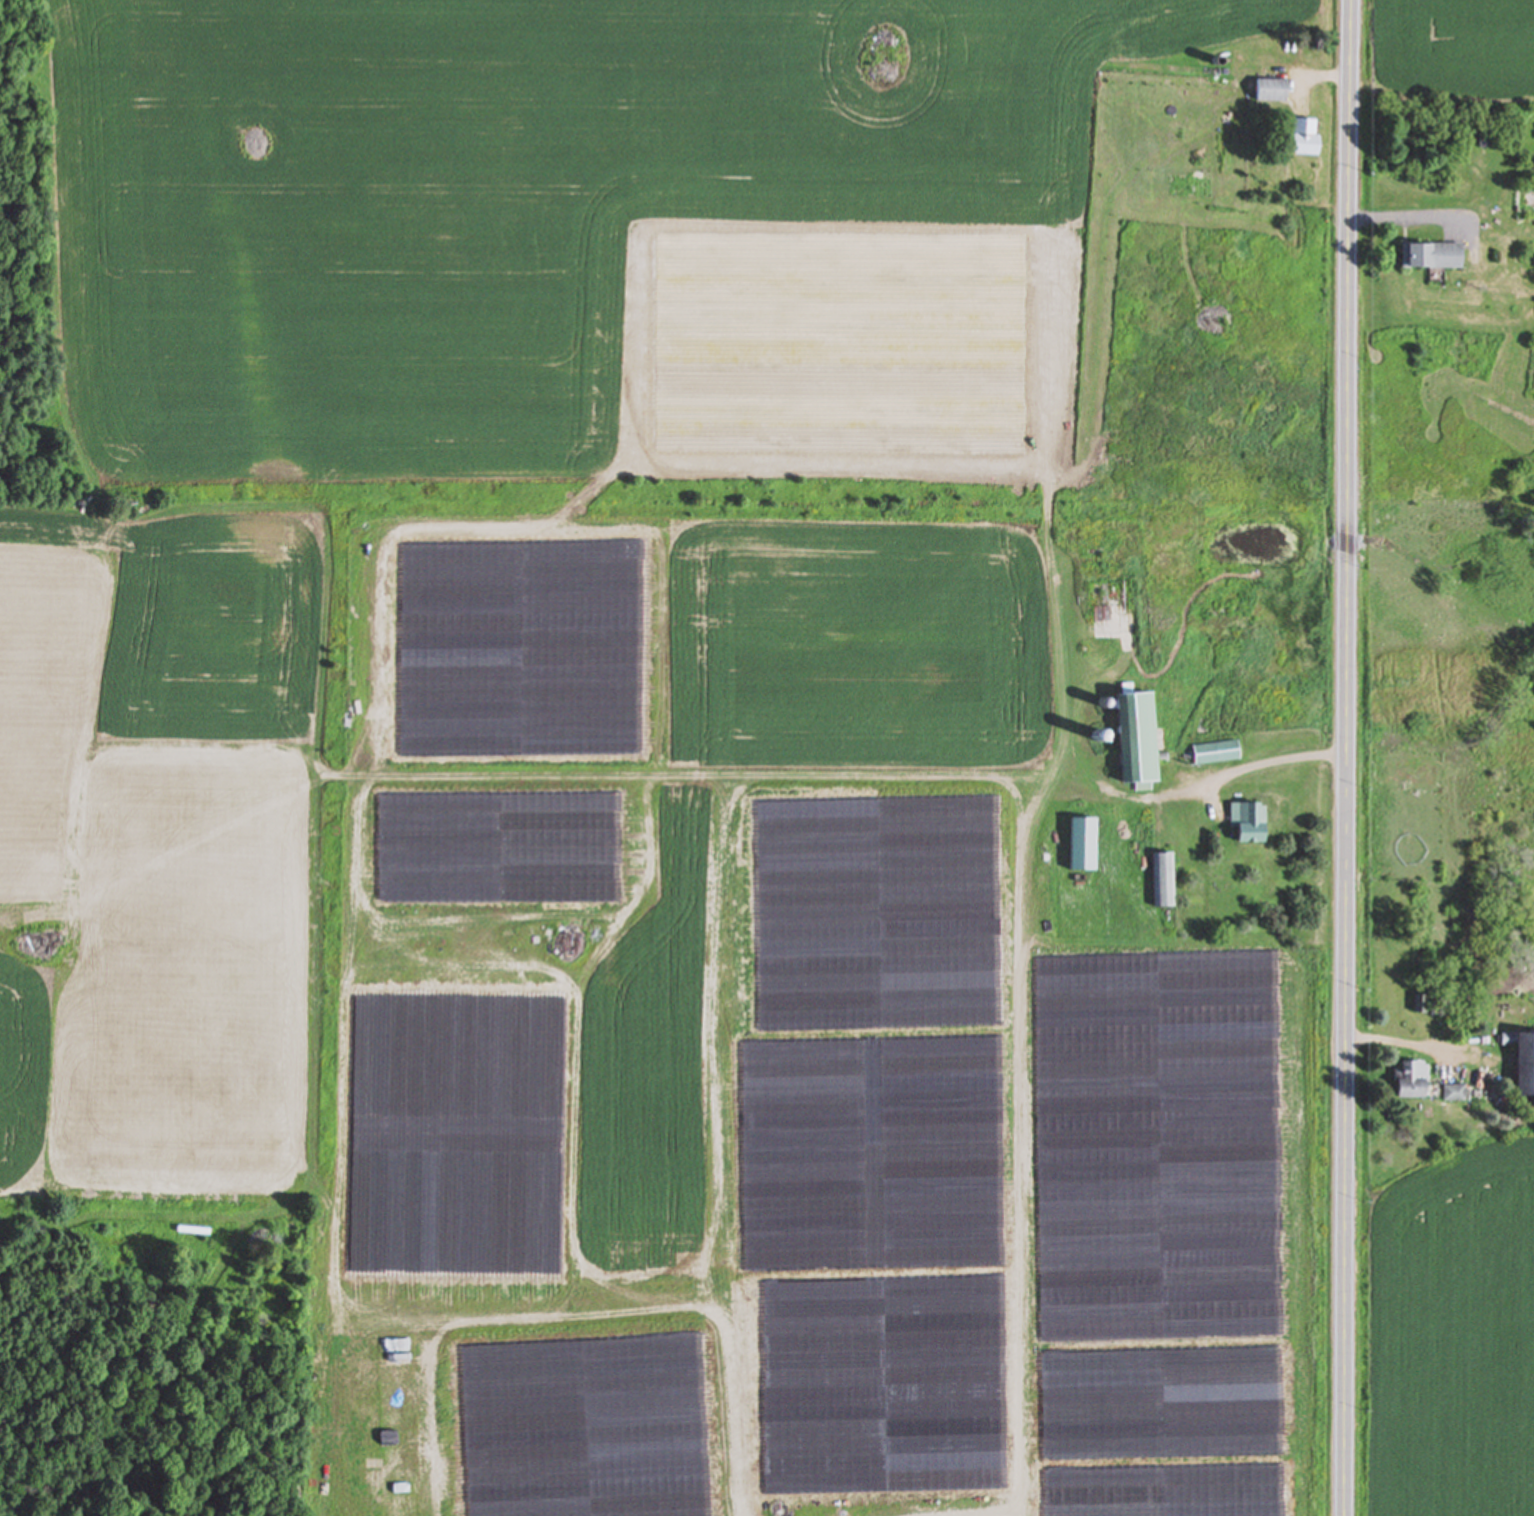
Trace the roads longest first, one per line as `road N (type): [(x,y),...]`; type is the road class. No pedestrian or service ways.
road 1 (primary): [(1346,1515),(1352,0)]

